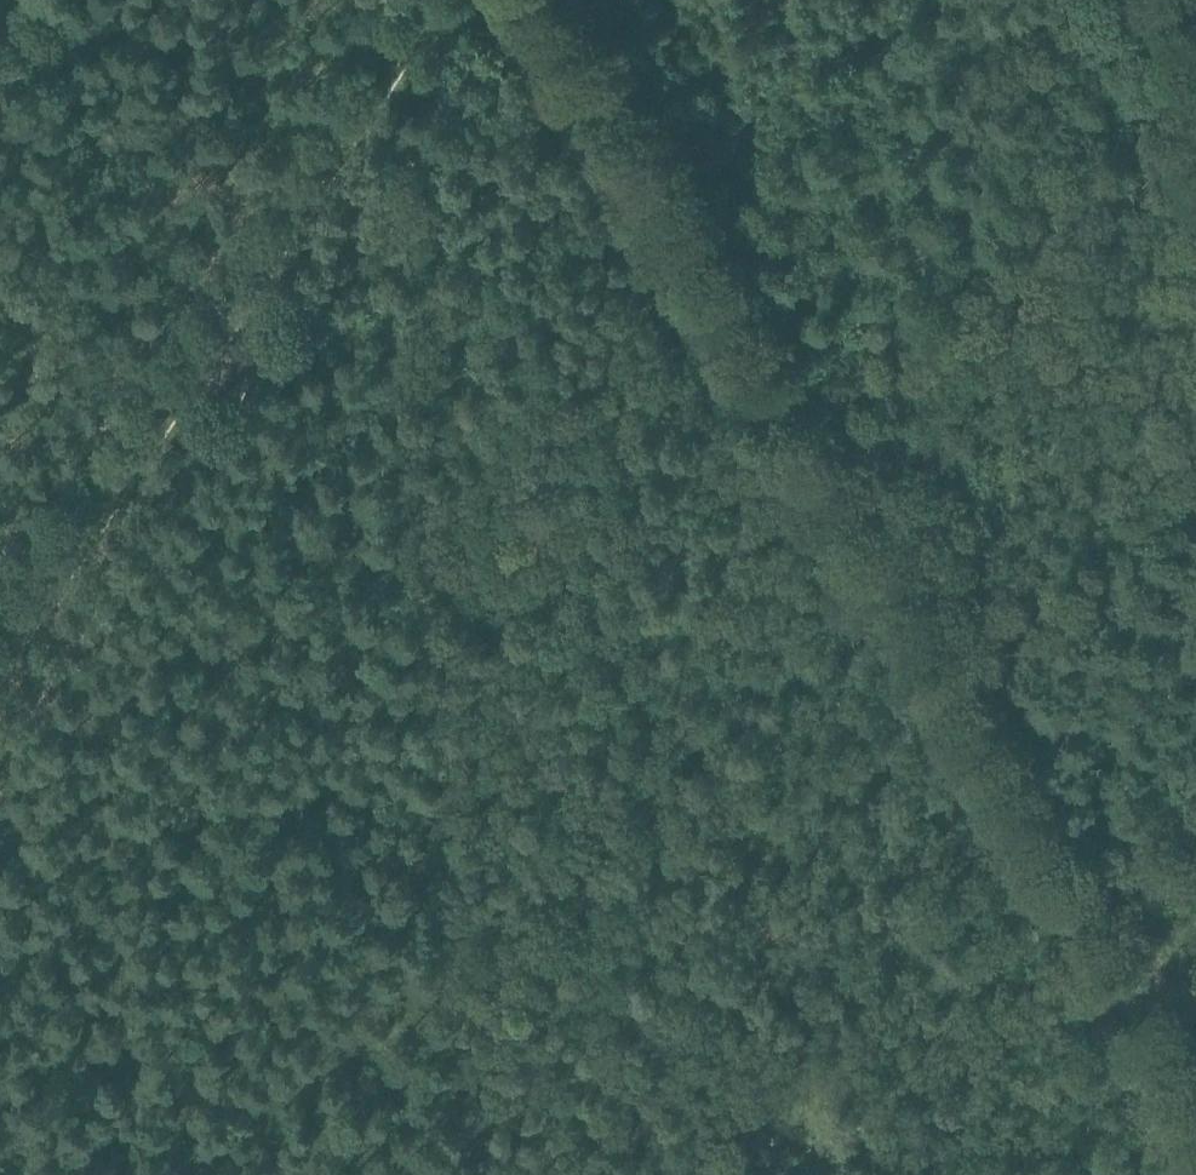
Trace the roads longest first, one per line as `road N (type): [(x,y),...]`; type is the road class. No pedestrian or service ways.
road 1 (track): [(535,0),(1195,1148)]
road 2 (track): [(0,674),(449,0)]

